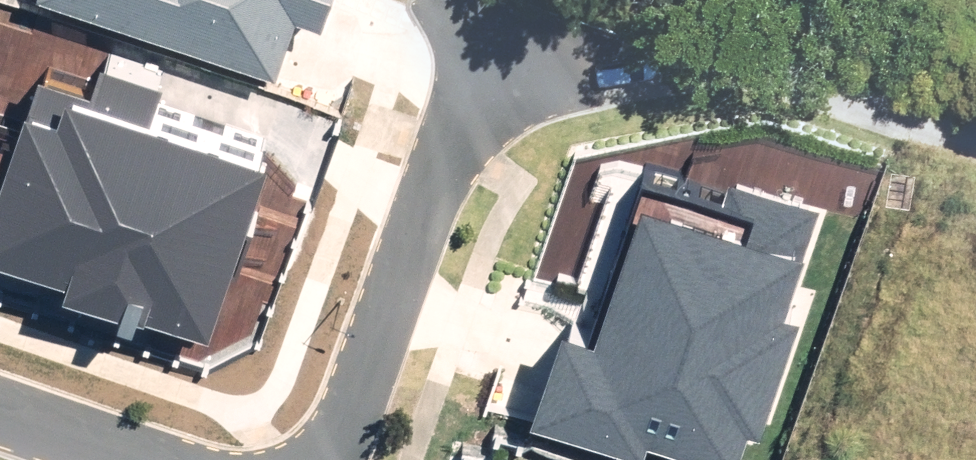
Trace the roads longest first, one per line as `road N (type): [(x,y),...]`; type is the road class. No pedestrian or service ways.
road 1 (residential): [(328,459),(504,98)]
road 2 (residential): [(624,78),(688,65),(768,80),(975,154)]
road 3 (residential): [(0,416),(127,459)]
road 4 (residential): [(504,98),(624,78)]

